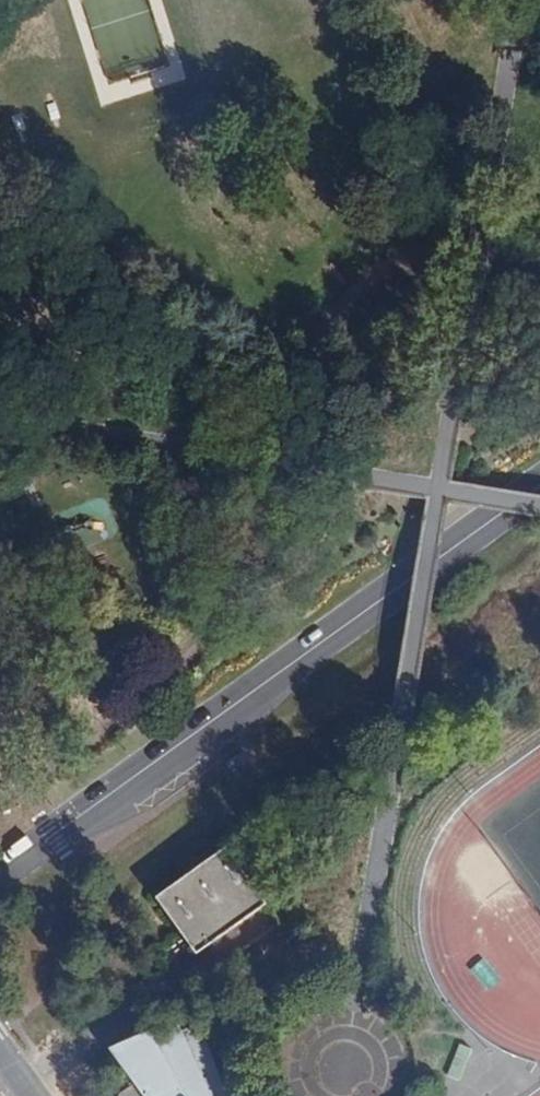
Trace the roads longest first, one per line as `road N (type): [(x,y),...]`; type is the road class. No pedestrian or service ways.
road 1 (secondary): [(539,485),(0,875)]

